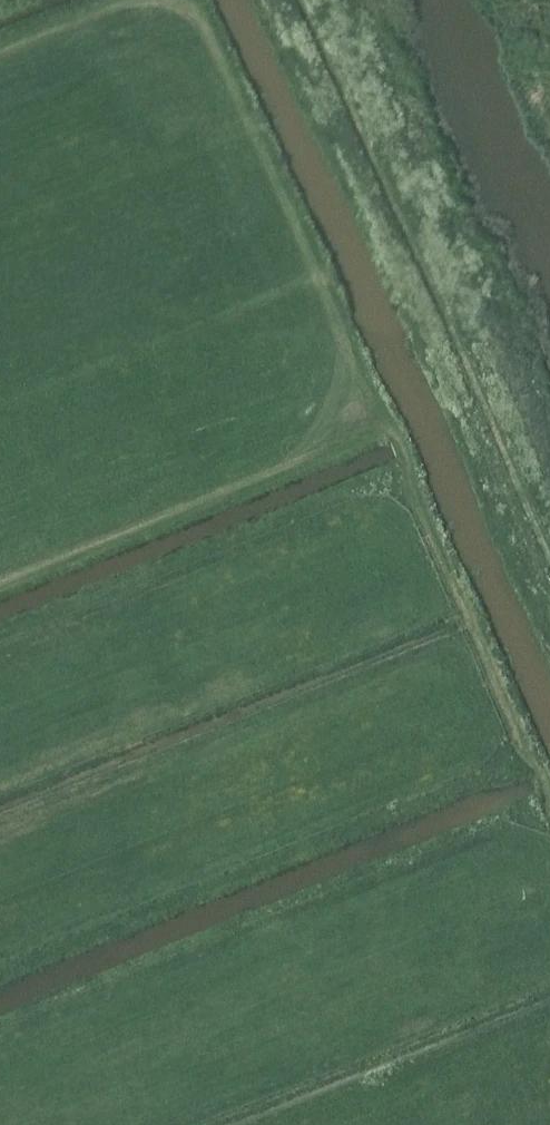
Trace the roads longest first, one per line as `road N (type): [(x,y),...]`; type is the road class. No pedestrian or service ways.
road 1 (track): [(307,0),(549,555)]

